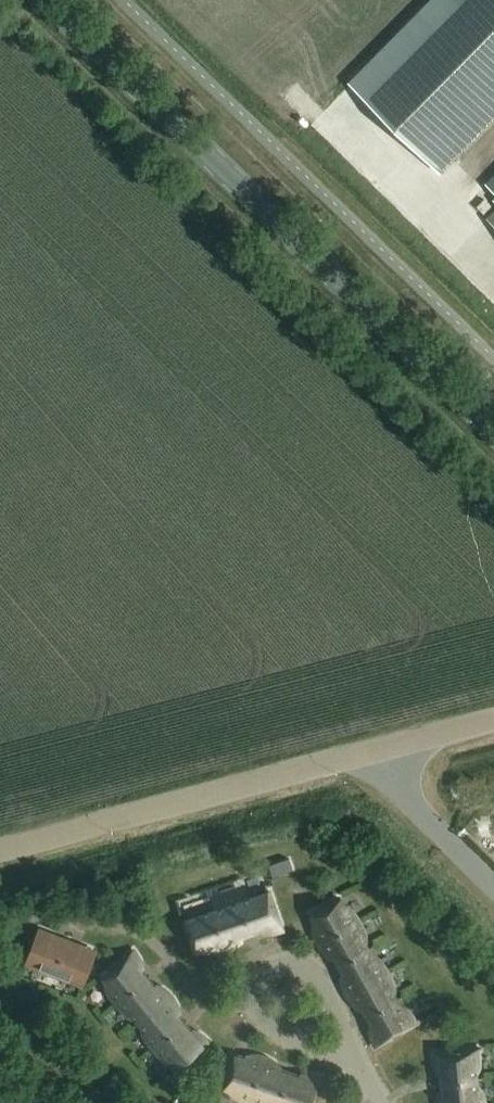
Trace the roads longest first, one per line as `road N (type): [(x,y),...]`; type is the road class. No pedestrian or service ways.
road 1 (secondary): [(493,430),(47,0)]
road 2 (tertiary): [(0,851),(493,720)]

